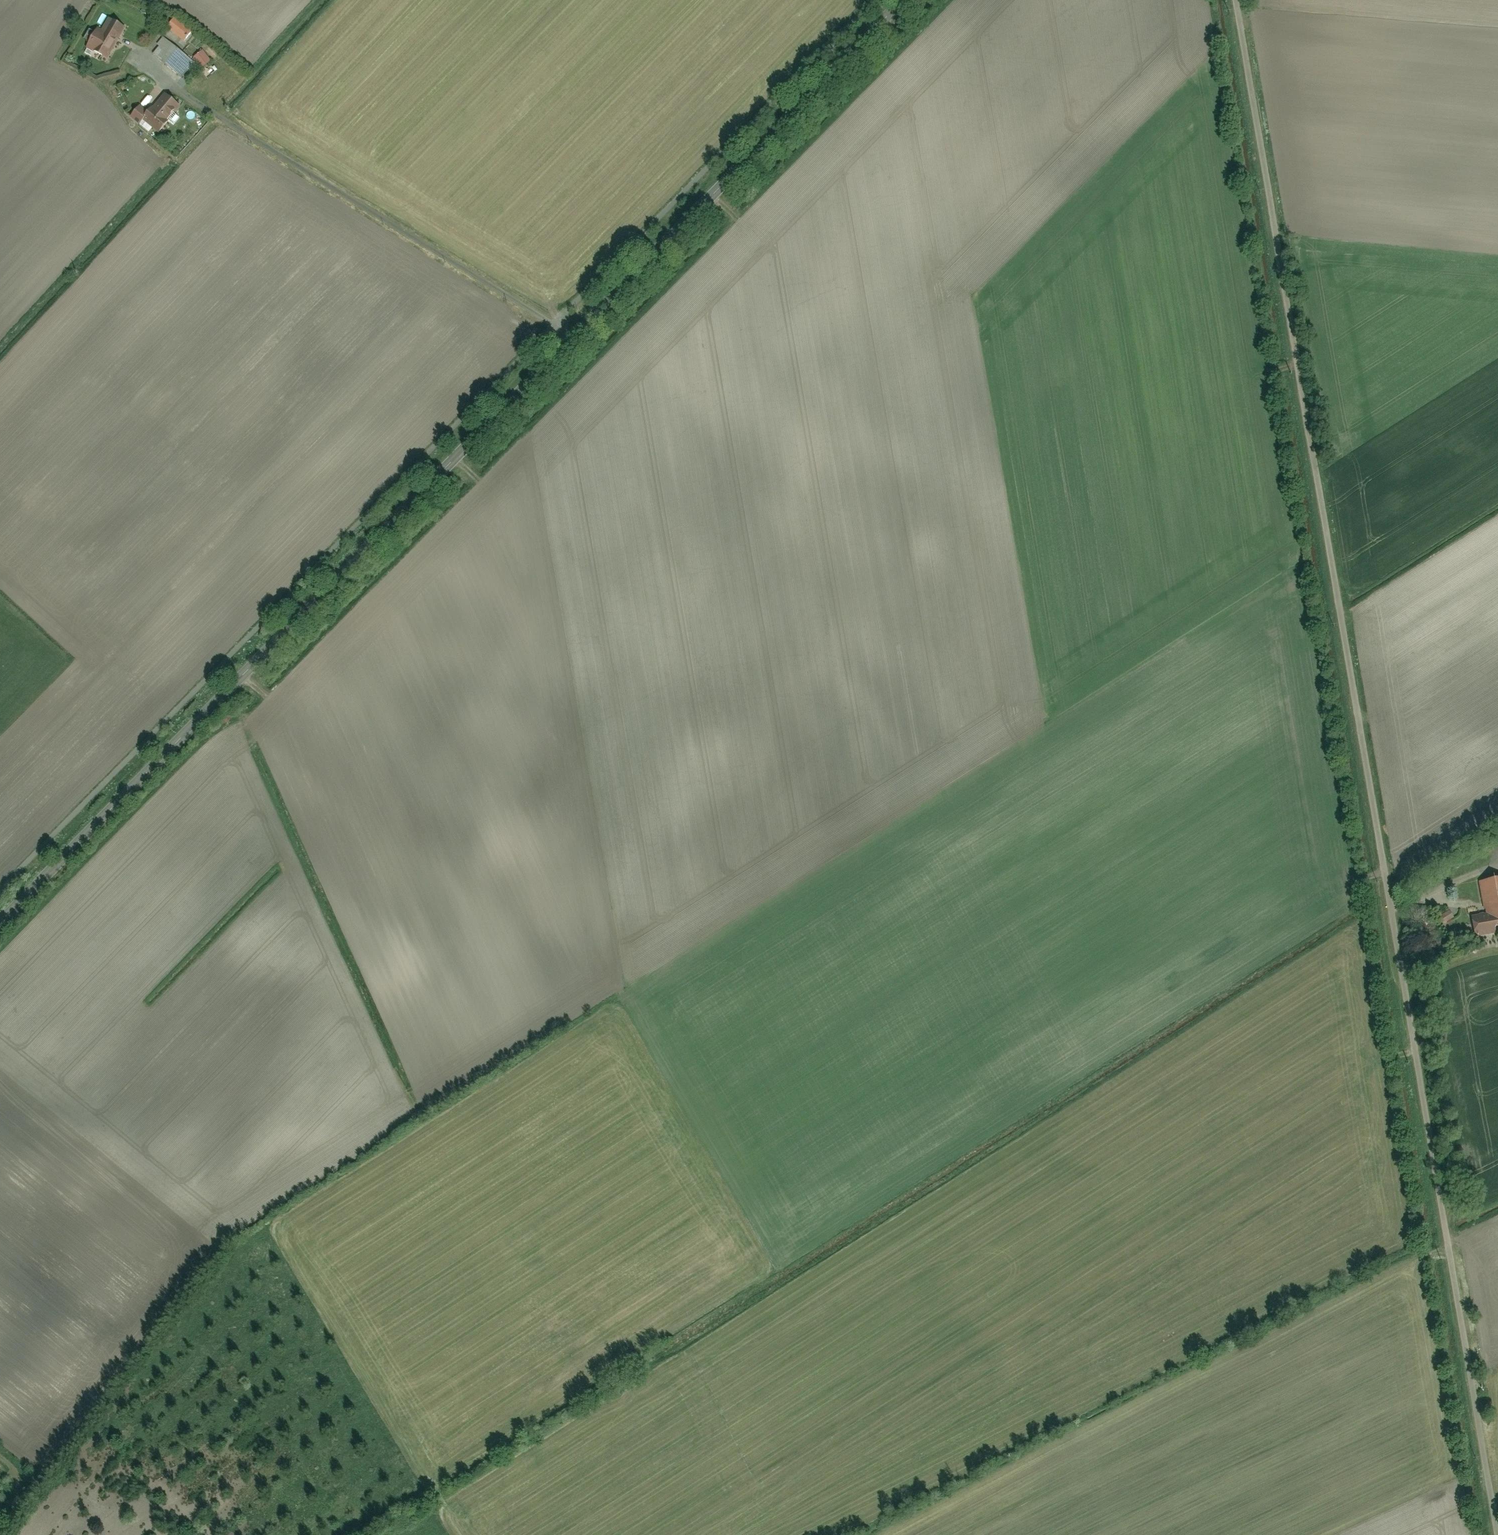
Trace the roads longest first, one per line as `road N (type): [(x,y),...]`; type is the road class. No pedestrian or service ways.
road 1 (residential): [(1496,1534),(1233,0)]
road 2 (tertiary): [(575,339),(0,923)]
road 3 (residential): [(575,339),(174,88),(154,66)]
road 4 (tertiary): [(907,0),(575,339)]

